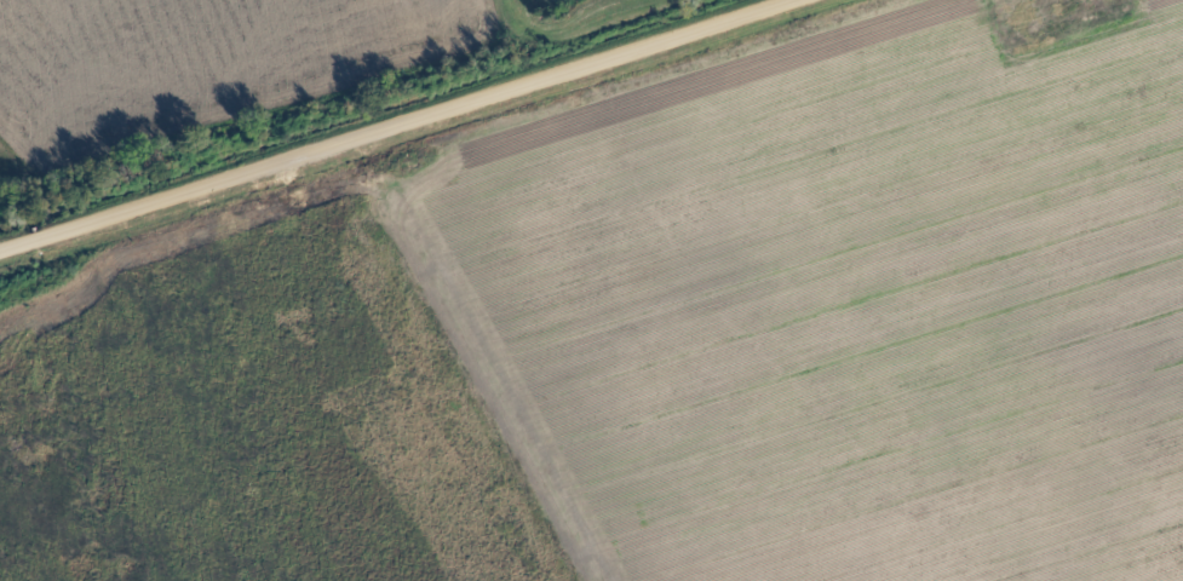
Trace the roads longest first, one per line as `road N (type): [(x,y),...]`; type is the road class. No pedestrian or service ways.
road 1 (residential): [(0,254),(811,0)]

